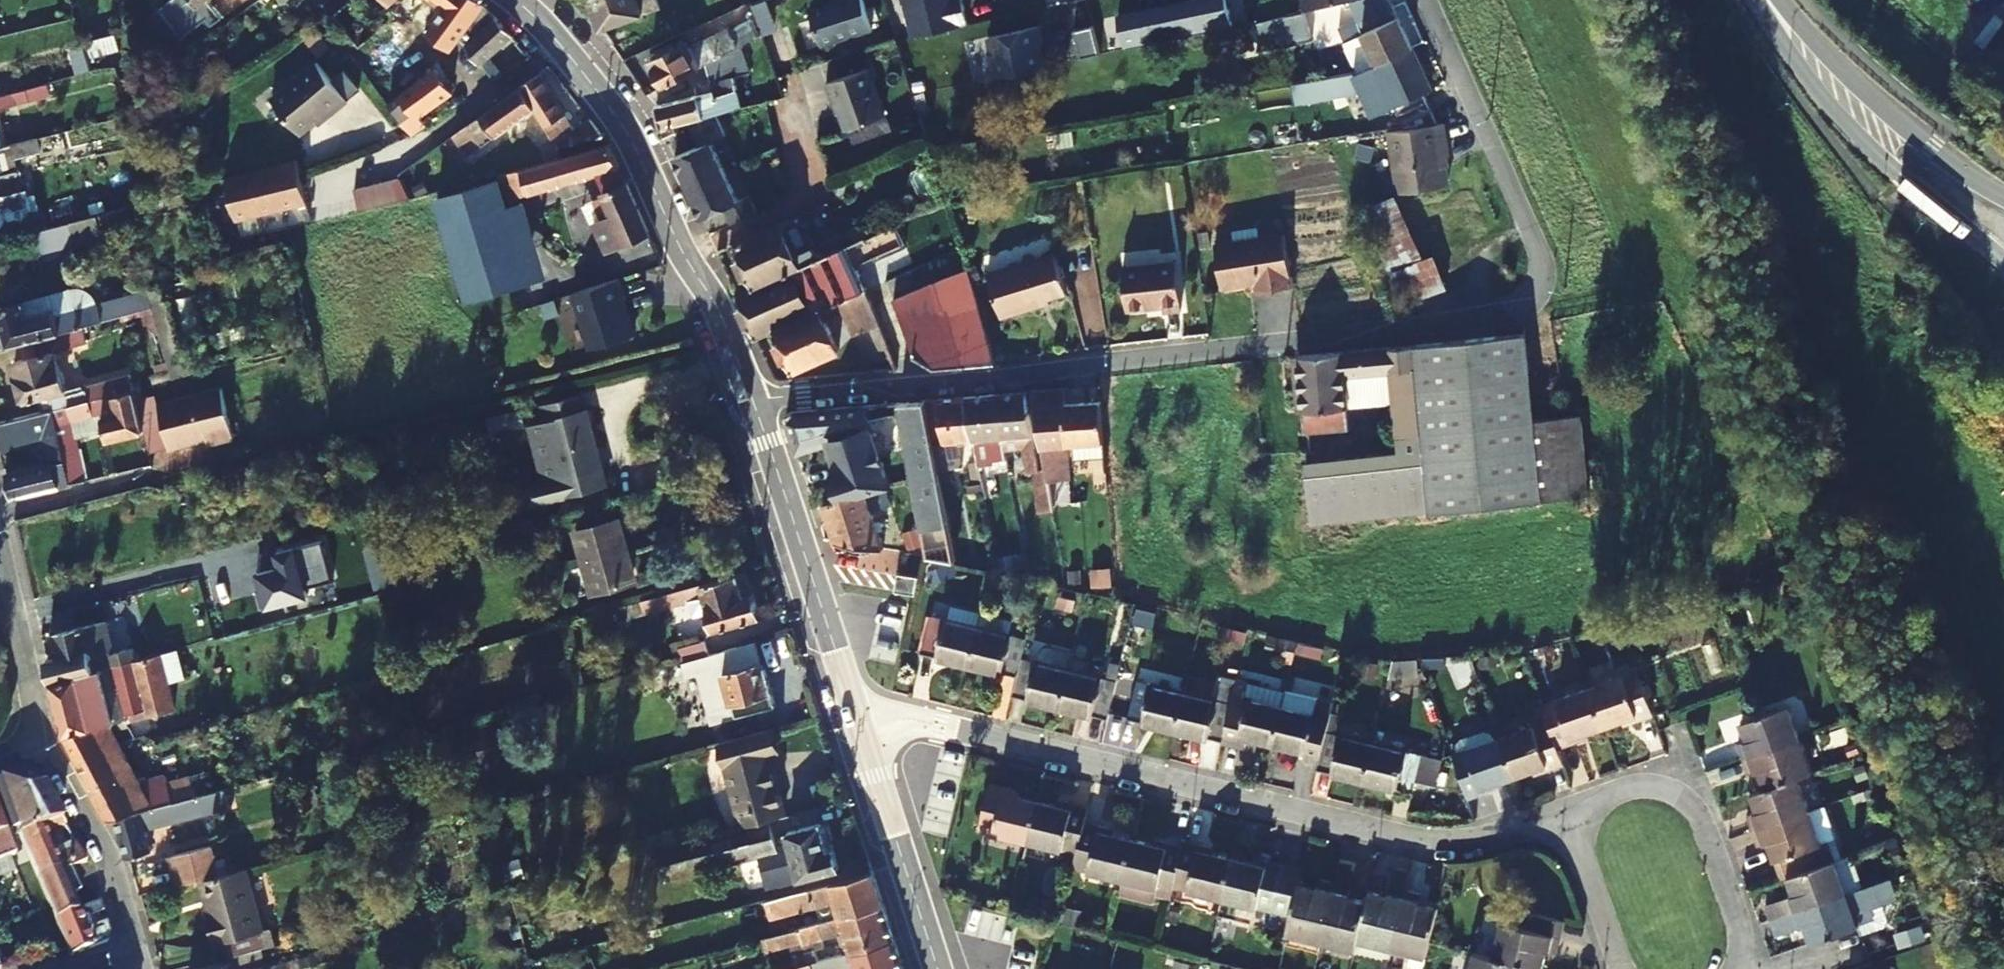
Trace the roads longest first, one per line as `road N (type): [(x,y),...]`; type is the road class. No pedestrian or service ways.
road 1 (residential): [(743,398),(1464,318),(1542,295)]
road 2 (residential): [(1564,818),(1433,844),(852,705)]
road 3 (tertiary): [(743,398),(640,132),(522,0)]
road 4 (secondary): [(1774,13),(1807,74),(1852,127),(2003,265)]
road 5 (tertiary): [(852,705),(743,398)]
road 6 (residential): [(1430,0),(1546,255),(1542,295)]
road 7 (residential): [(1757,968),(1689,807),(1674,790),(1652,786),(1564,818)]
road 8 (secondary): [(2003,192),(1774,13)]
road 9 (tertiary): [(932,968),(852,705)]
road 10 (residential): [(134,954),(101,849),(45,740)]
road 11 (residential): [(45,740),(0,555)]
road 12 (residential): [(0,515),(137,482),(158,486)]
road 13 (residential): [(1564,818),(1617,968)]

